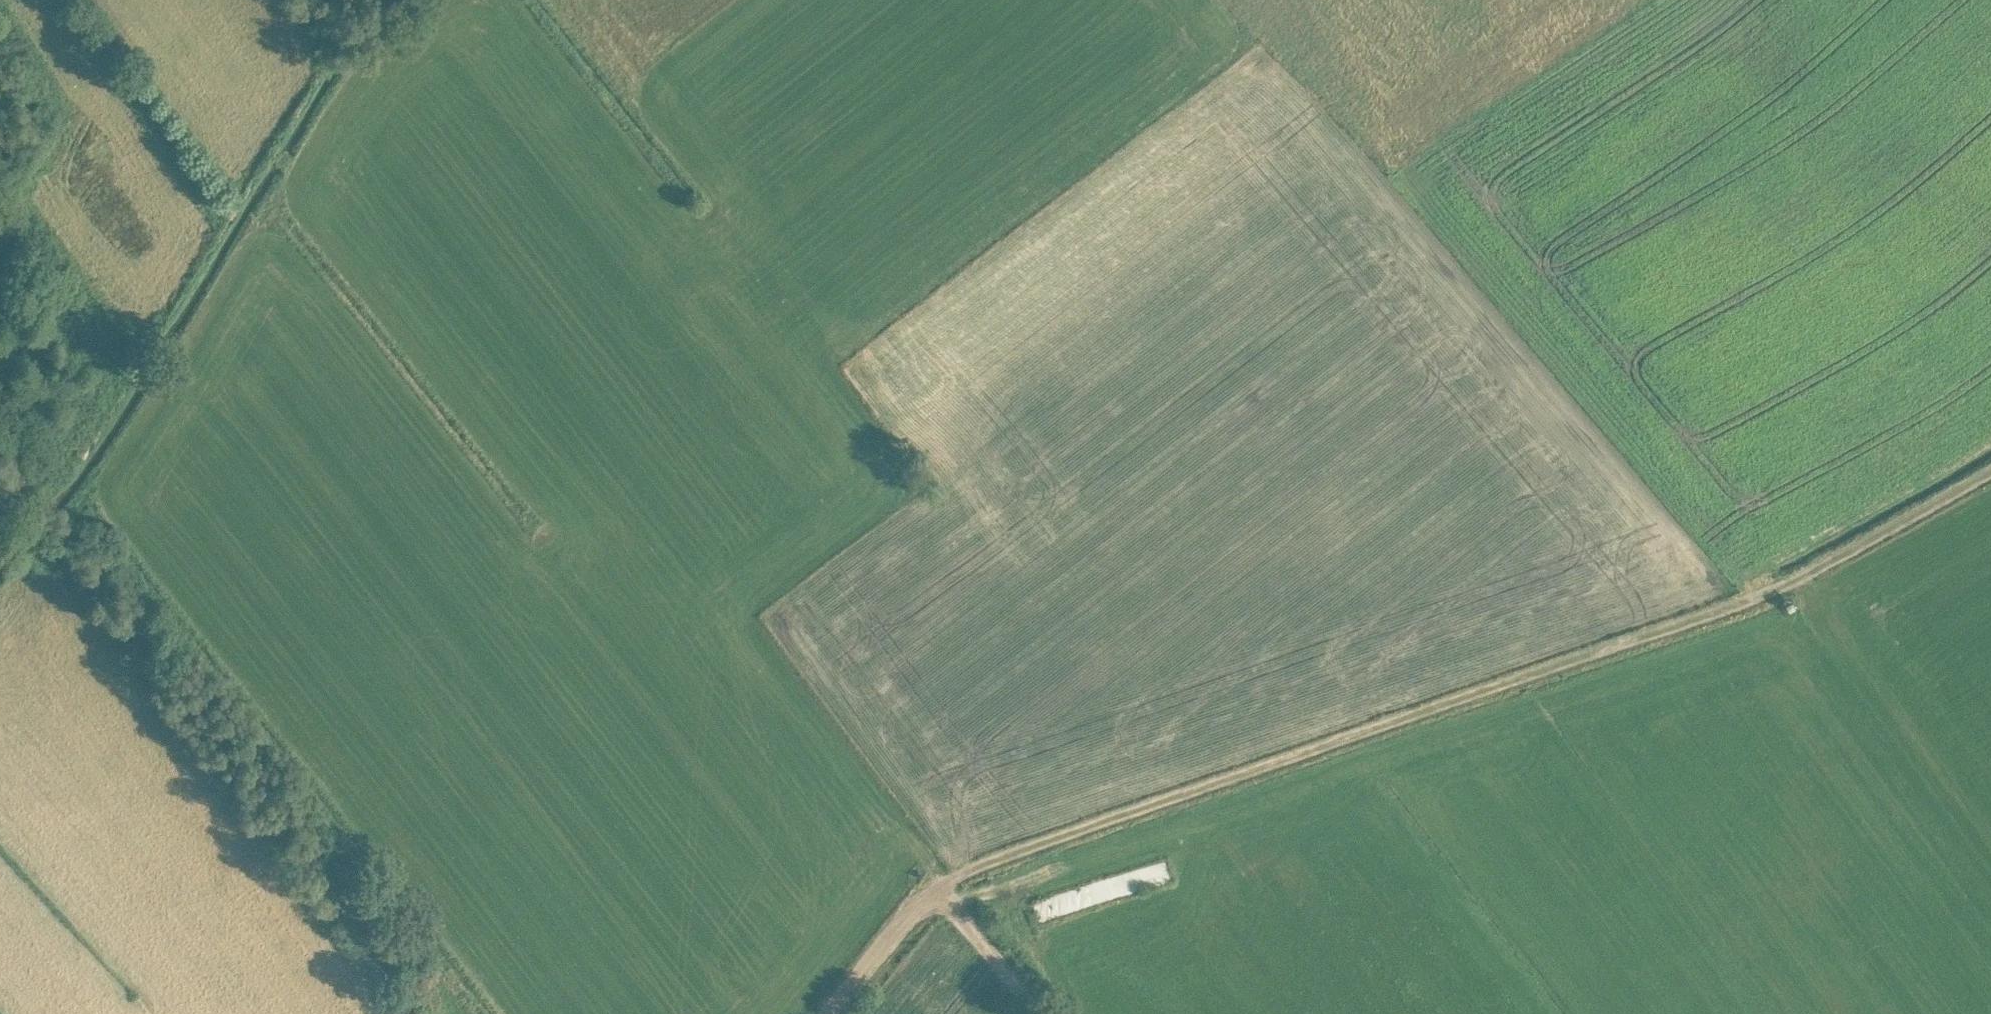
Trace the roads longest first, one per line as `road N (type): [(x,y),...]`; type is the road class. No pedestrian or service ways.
road 1 (track): [(1050,1013),(943,897),(922,902),(828,1013)]

